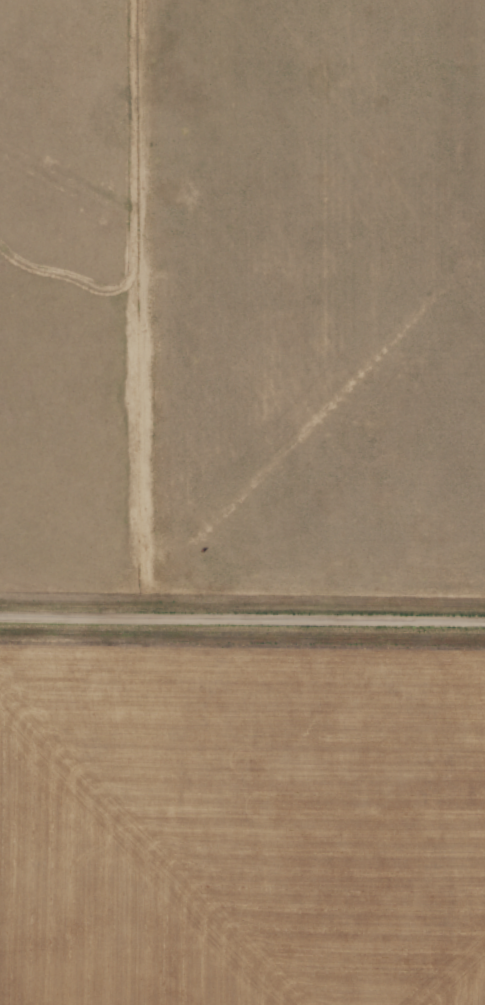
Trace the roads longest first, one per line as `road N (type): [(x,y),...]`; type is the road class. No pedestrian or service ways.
road 1 (residential): [(484,618),(0,613)]

